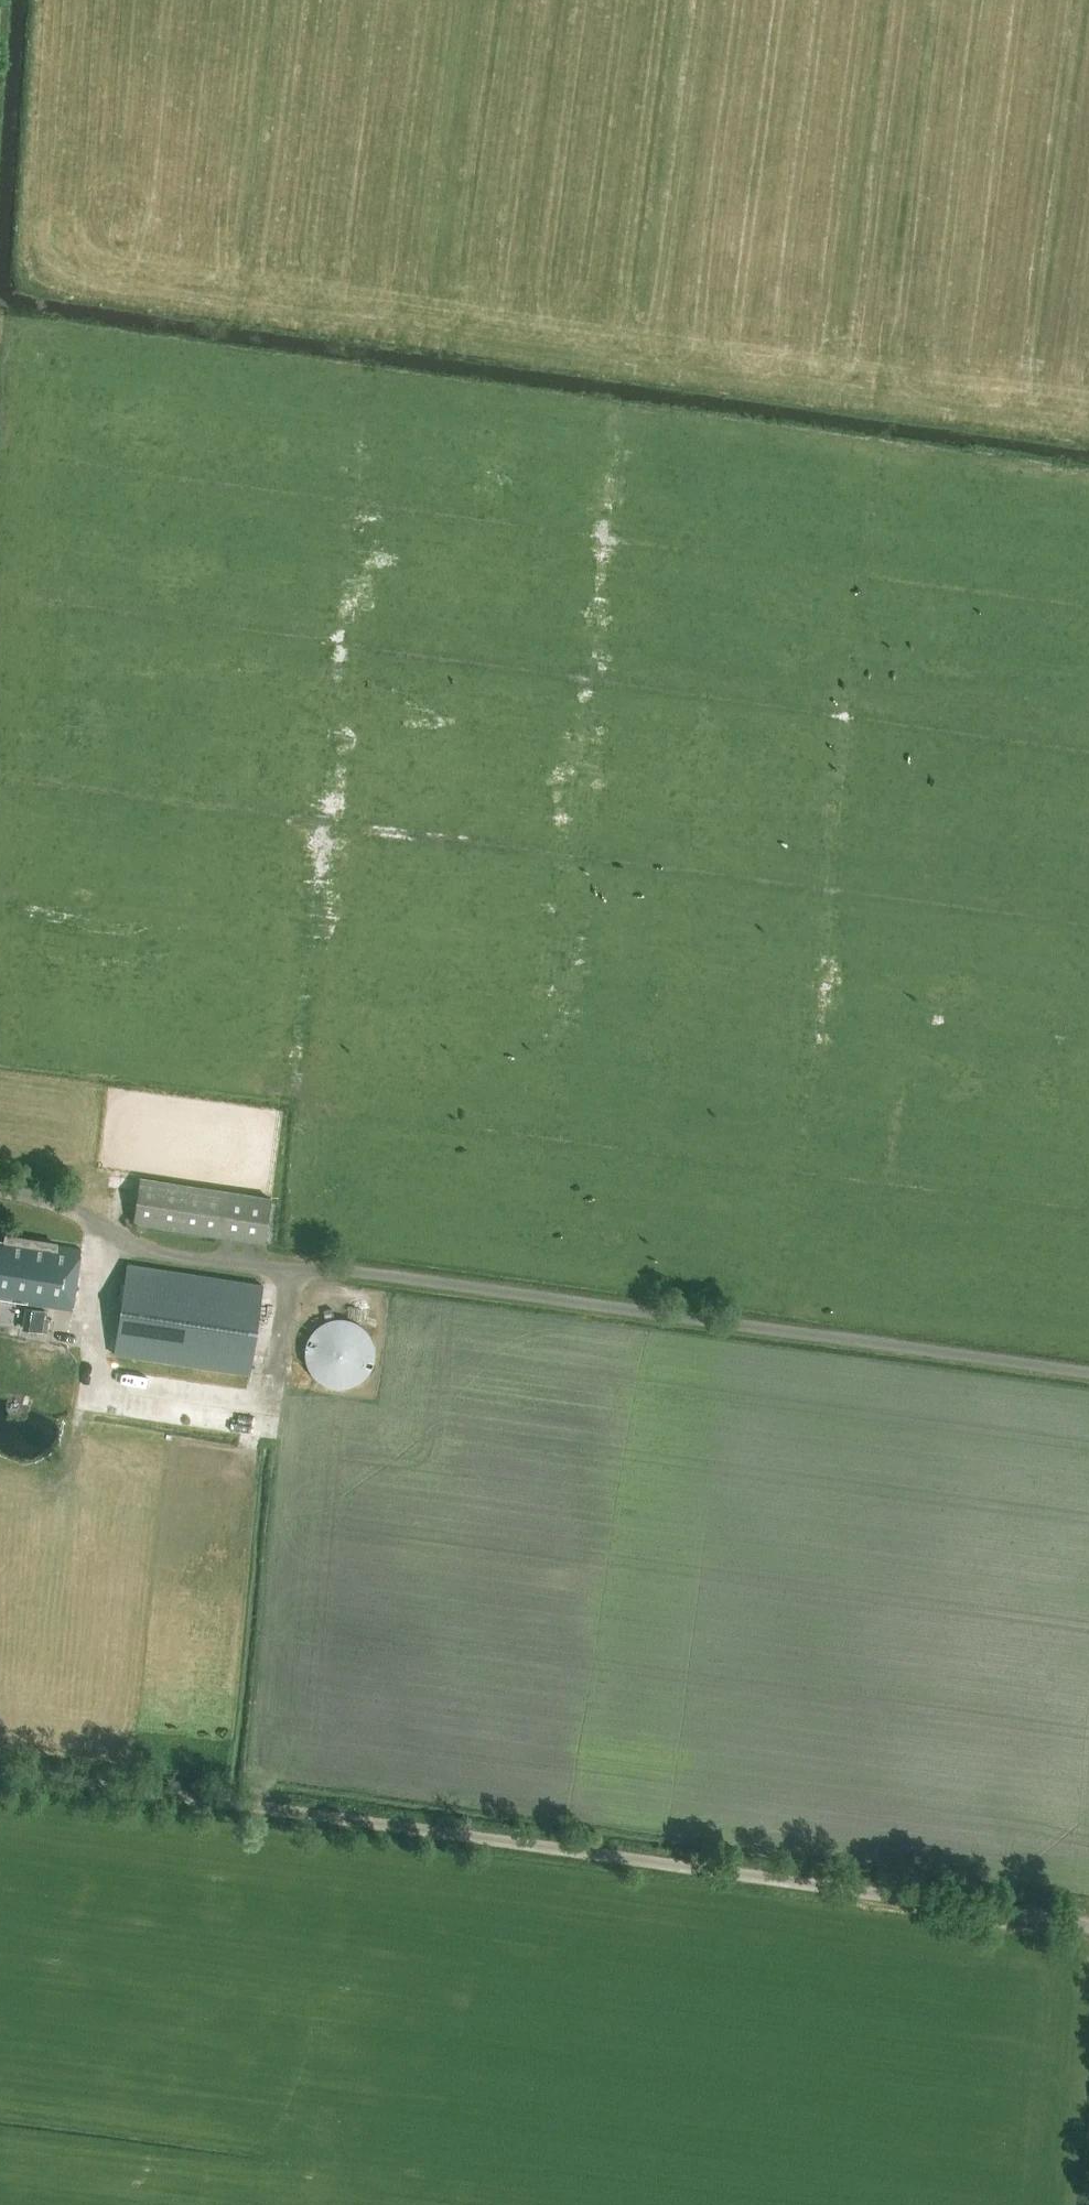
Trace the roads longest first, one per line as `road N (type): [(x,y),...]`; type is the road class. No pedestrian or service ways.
road 1 (track): [(1088,1926),(0,1770)]

